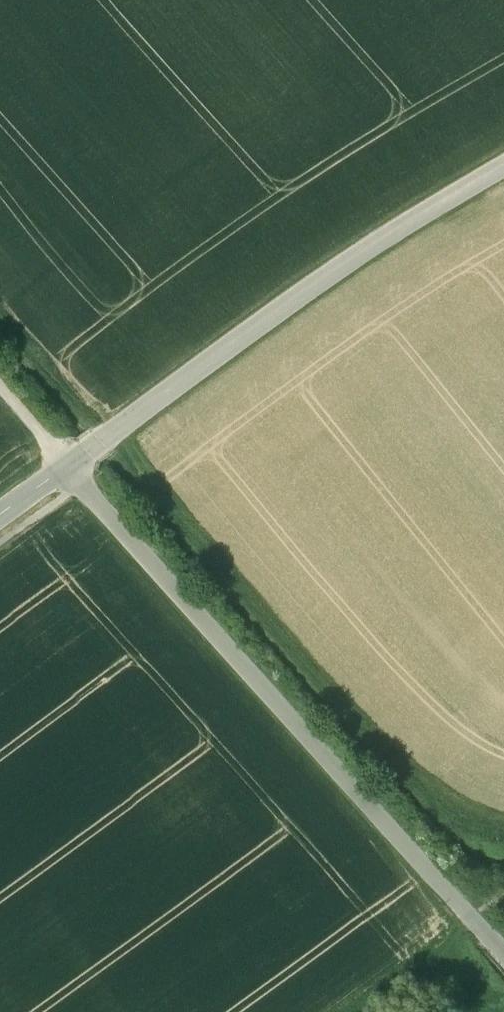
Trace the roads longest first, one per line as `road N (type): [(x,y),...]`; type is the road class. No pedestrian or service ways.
road 1 (unclassified): [(67,468),(503,955)]
road 2 (unclassified): [(503,172),(361,254),(67,468)]

